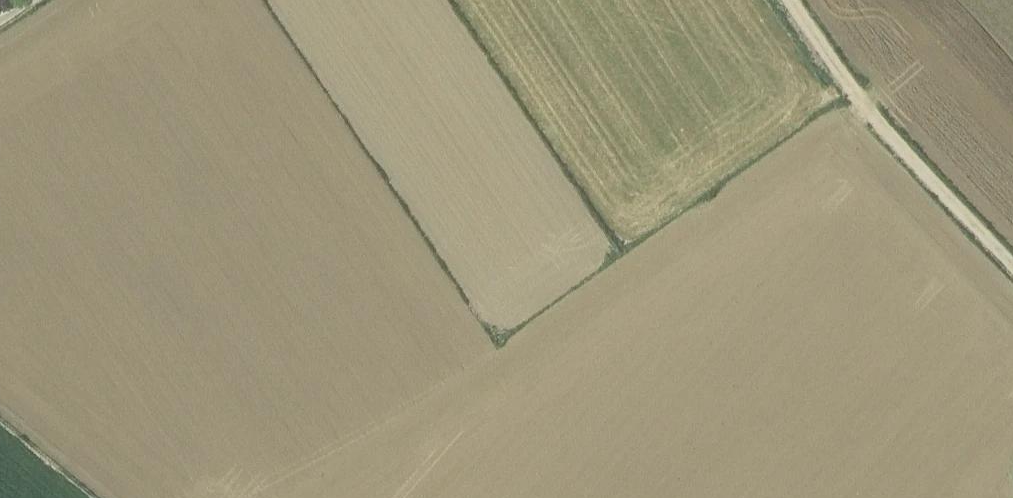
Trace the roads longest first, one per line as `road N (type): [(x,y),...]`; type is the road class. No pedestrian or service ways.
road 1 (track): [(1012,269),(848,83),(791,0)]

